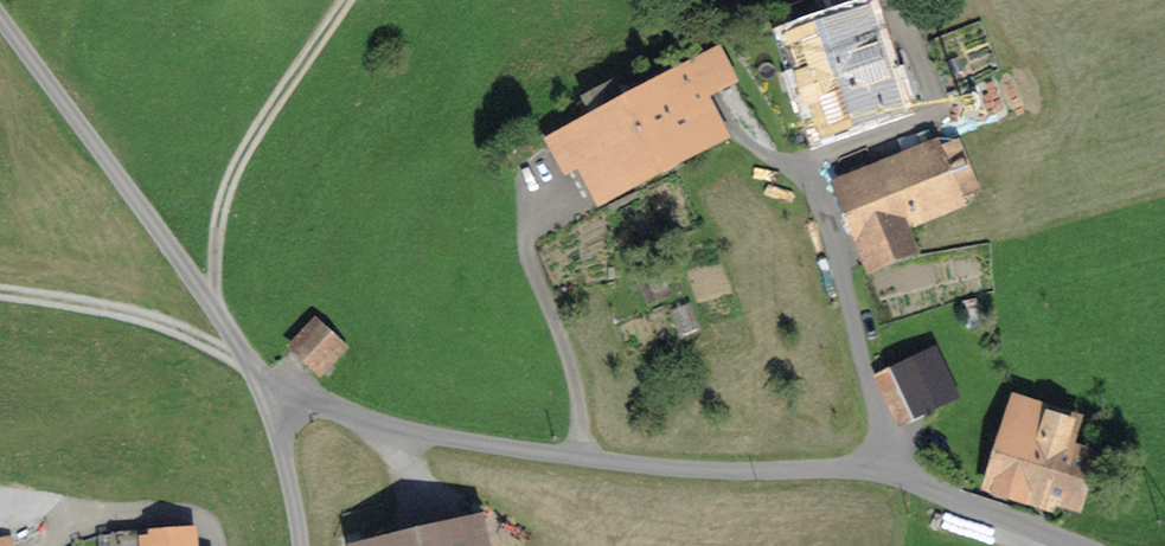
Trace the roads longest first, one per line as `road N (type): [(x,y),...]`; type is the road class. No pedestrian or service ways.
road 1 (unclassified): [(265,386),(433,436),(681,473),(891,476),(1067,545)]
road 2 (unclassified): [(0,17),(265,386)]
road 3 (track): [(742,60),(827,214),(891,476)]
road 4 (track): [(347,0),(255,134),(224,196),(218,314)]
road 5 (unclassified): [(265,386),(304,545)]

